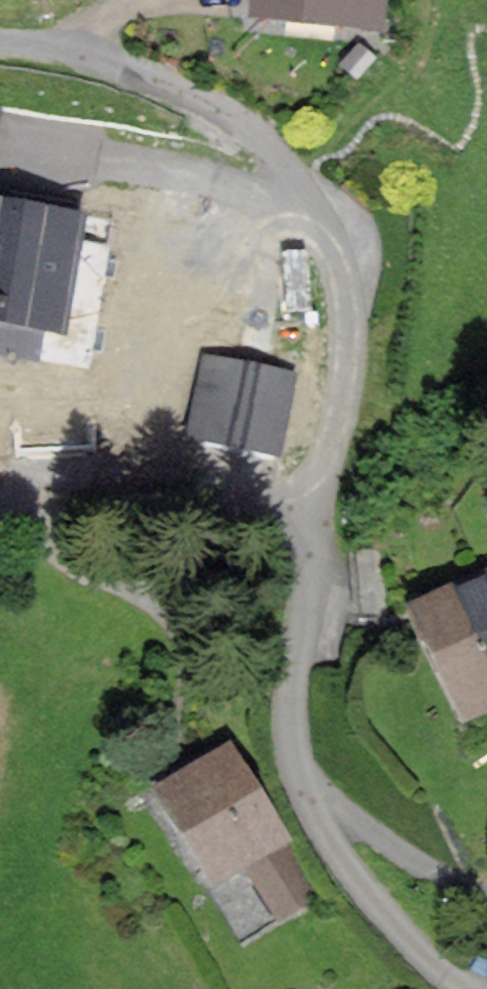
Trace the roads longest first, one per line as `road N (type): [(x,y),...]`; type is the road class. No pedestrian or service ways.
road 1 (residential): [(0,44),(178,82),(316,199),(355,276),(351,379),(311,522)]
road 2 (residential): [(0,519),(241,500),(311,522)]
road 3 (residential): [(311,522),(294,740),(317,814)]
road 4 (residential): [(317,814),(398,928),(471,988)]
road 5 (residential): [(317,814),(339,816),(486,896)]

